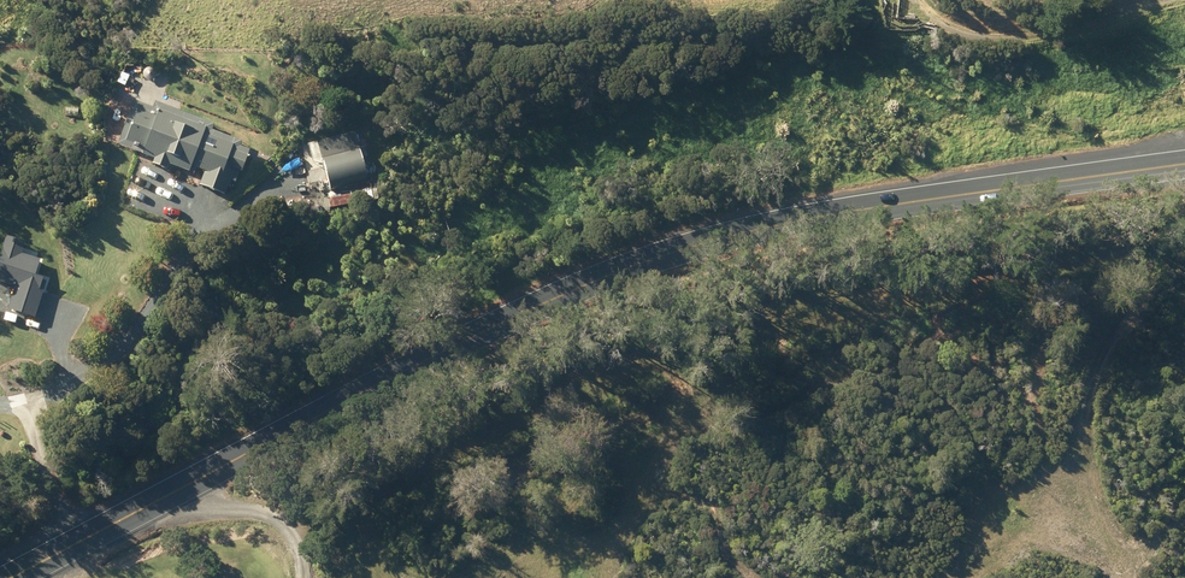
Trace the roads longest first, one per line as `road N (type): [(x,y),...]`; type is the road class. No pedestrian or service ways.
road 1 (primary): [(25,577),(493,331),(673,254),(820,217),(1184,170)]
road 2 (track): [(28,422),(107,360),(190,240),(281,186)]
road 3 (track): [(1159,0),(1006,39),(959,38),(921,22),(898,0)]
road 4 (track): [(301,577),(285,529),(210,501),(165,500)]
road 5 (track): [(79,548),(28,422),(0,410)]

